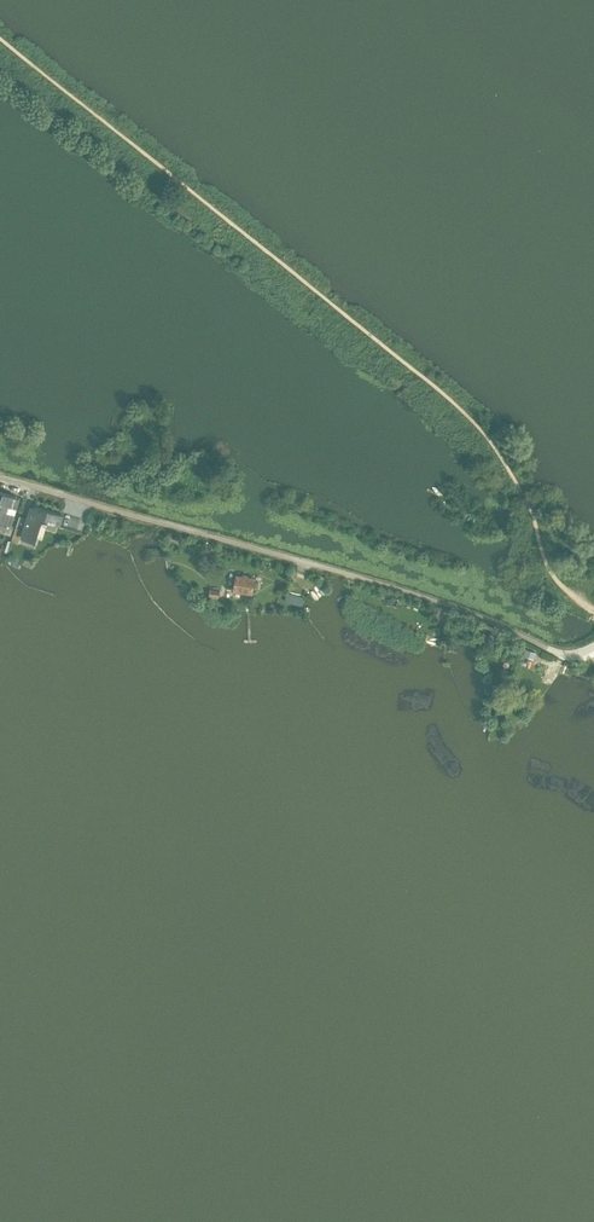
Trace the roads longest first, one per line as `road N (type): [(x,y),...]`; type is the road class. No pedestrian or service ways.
road 1 (unclassified): [(593,648),(563,654),(454,611),(0,475)]

